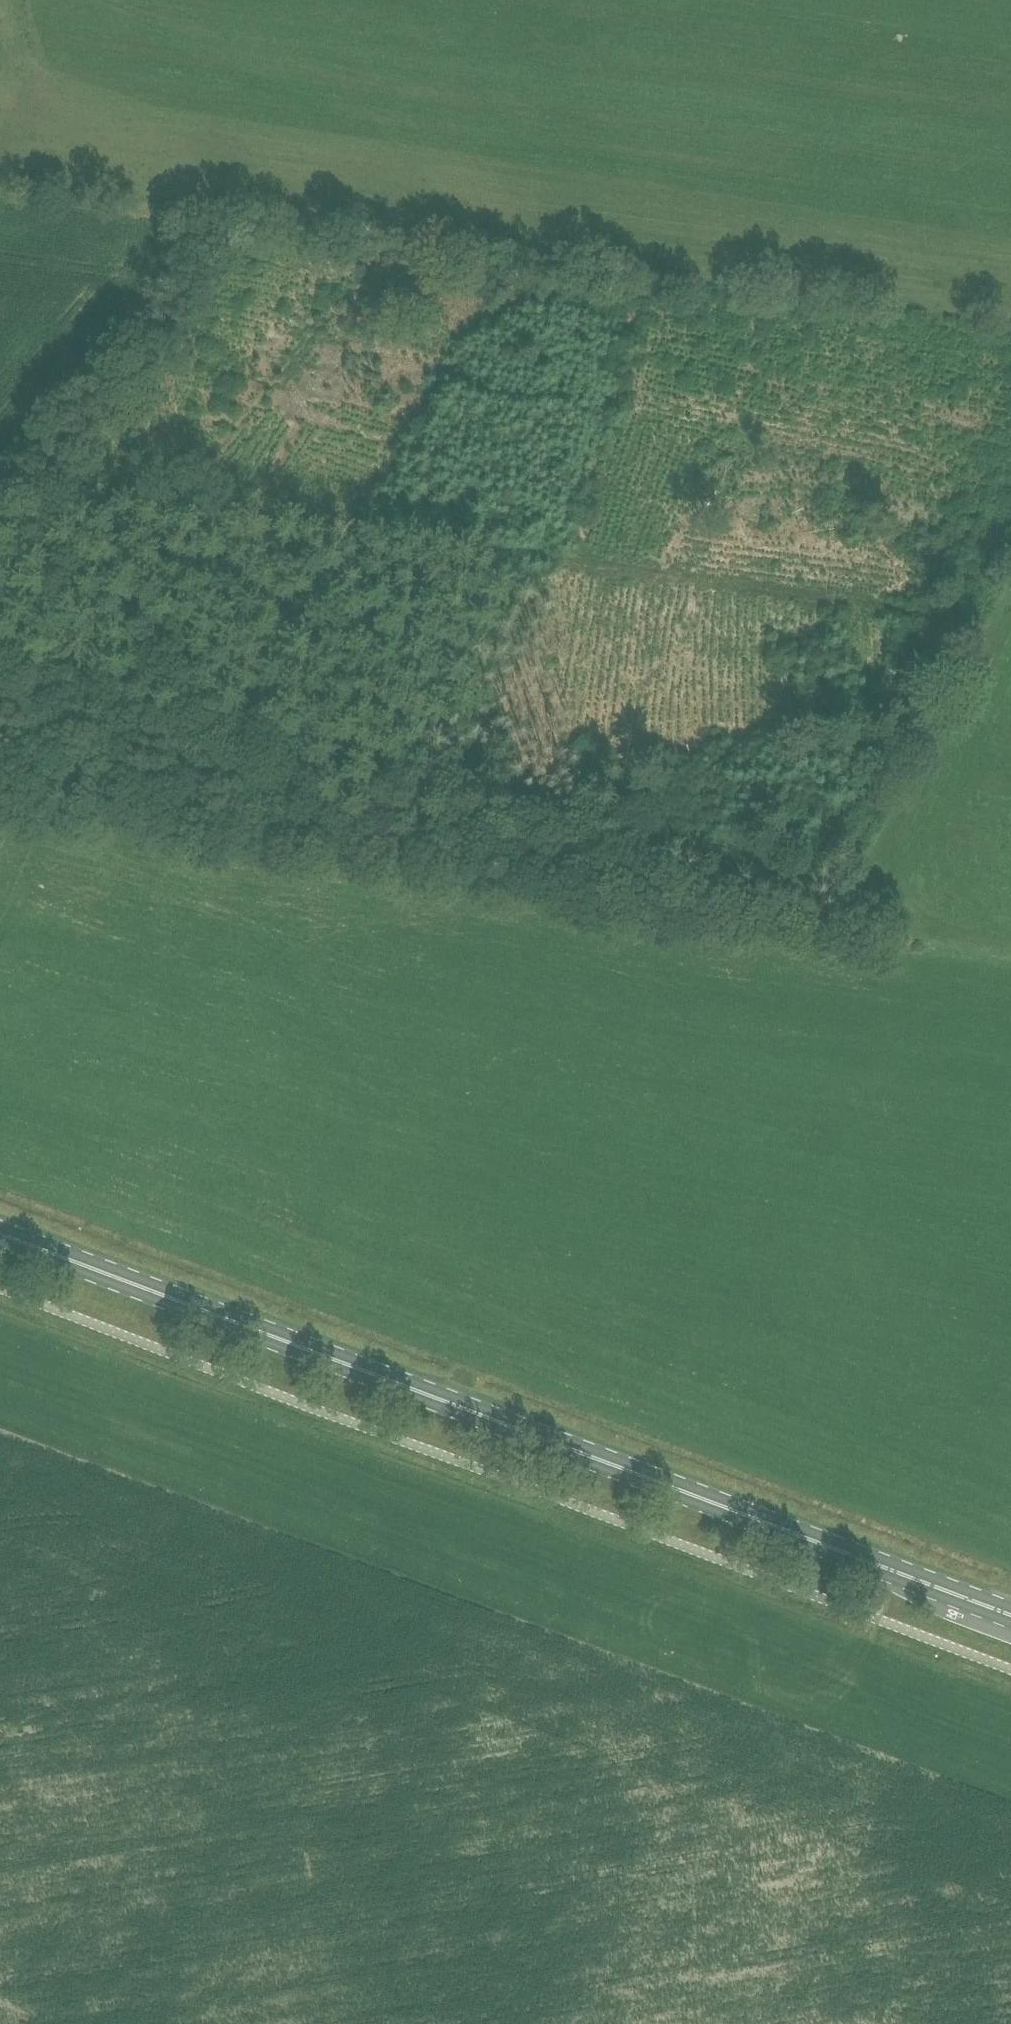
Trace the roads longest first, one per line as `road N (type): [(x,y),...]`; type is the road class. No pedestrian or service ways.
road 1 (primary): [(1010,1615),(0,1233)]

